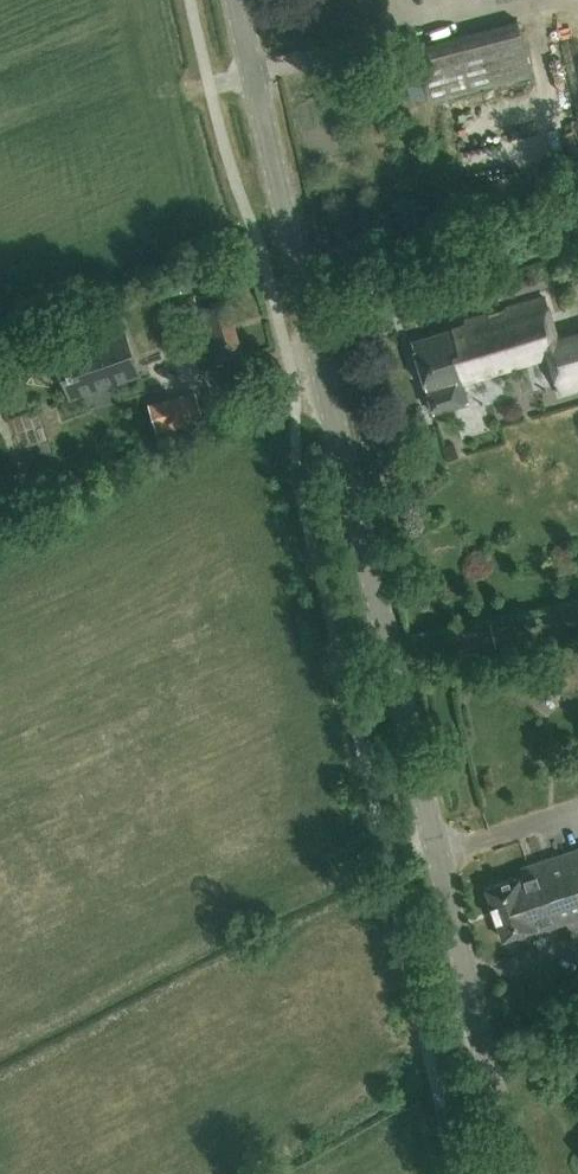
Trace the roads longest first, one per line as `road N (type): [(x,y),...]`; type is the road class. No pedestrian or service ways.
road 1 (secondary): [(513,1173),(237,0)]
road 2 (track): [(577,619),(392,659)]

